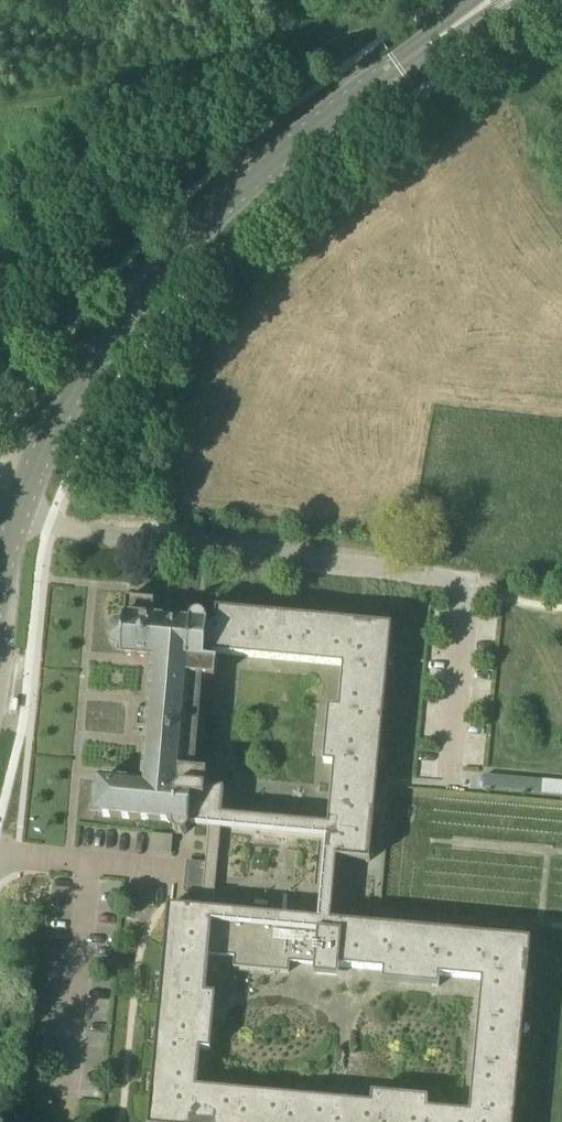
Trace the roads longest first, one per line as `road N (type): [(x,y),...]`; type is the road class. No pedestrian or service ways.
road 1 (secondary): [(0,575),(73,387),(124,309),(248,180),(491,0)]

